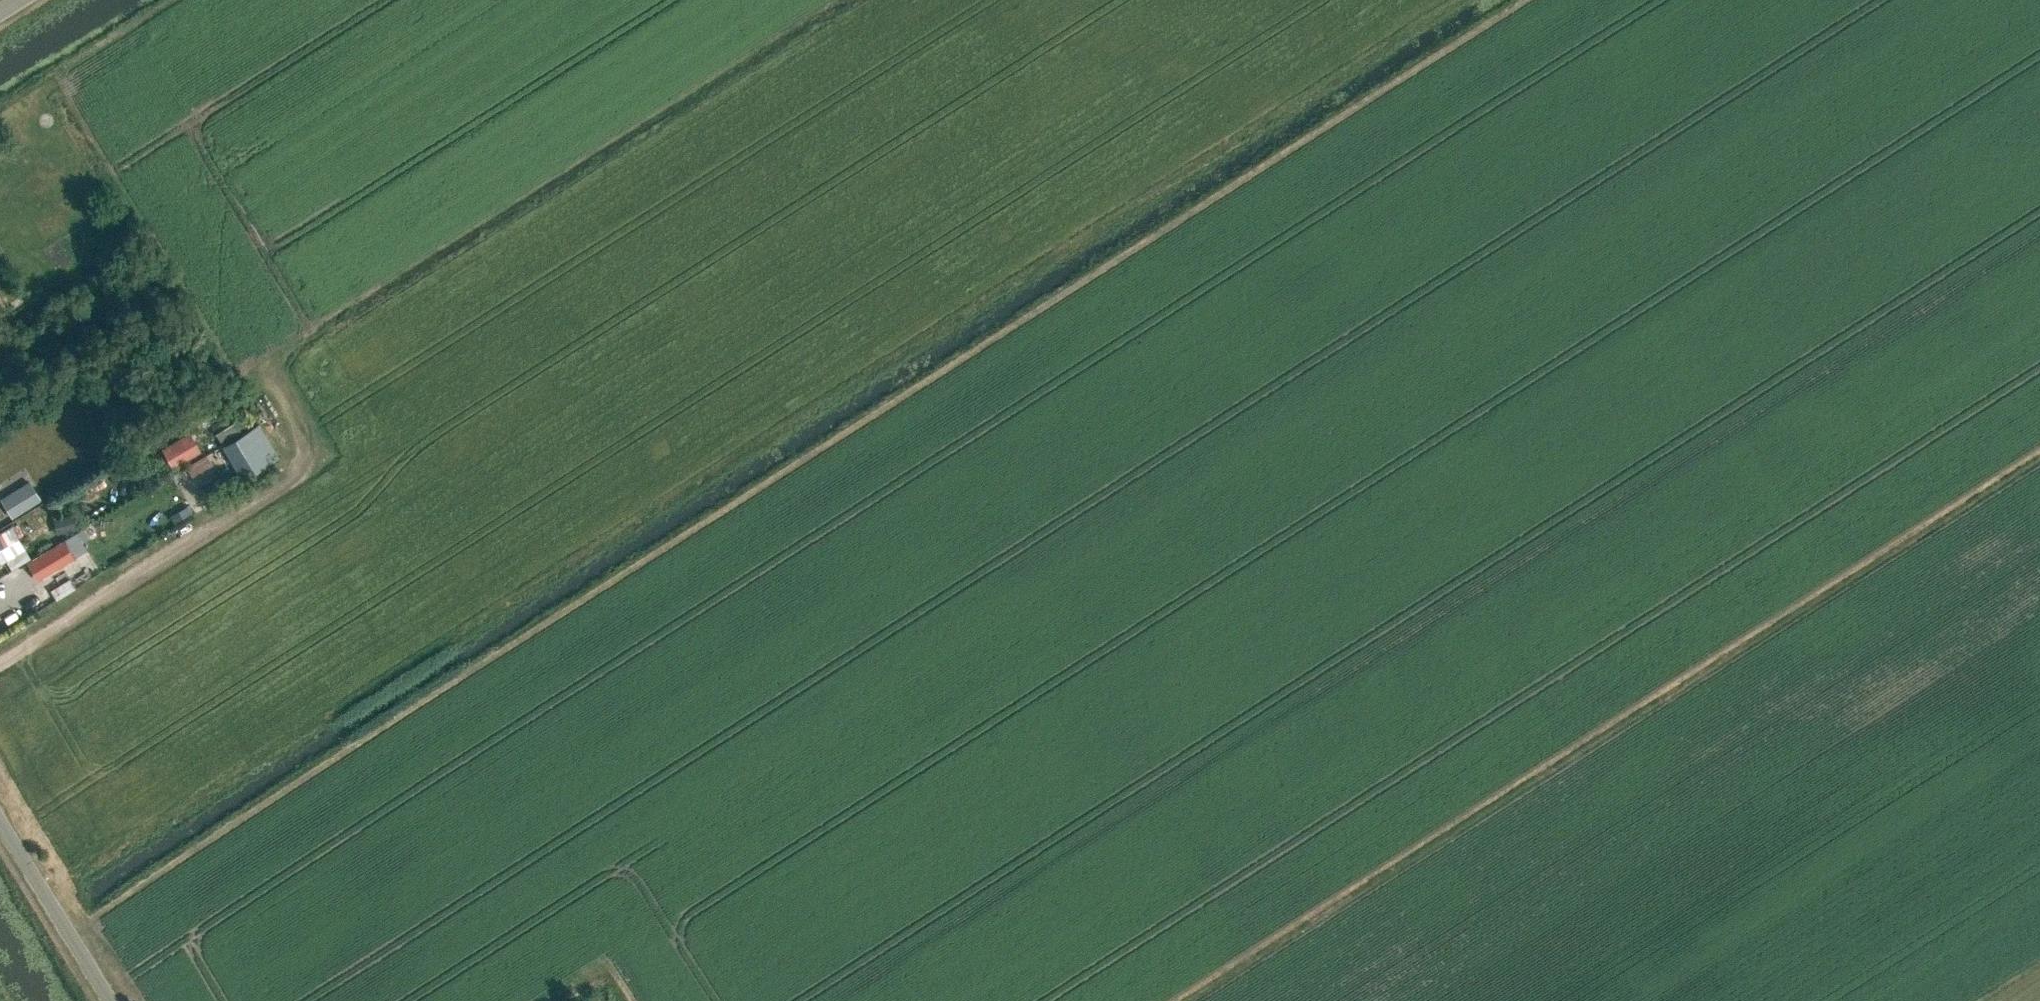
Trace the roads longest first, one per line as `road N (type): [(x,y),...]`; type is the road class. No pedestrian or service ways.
road 1 (unclassified): [(110,1000),(0,821)]

